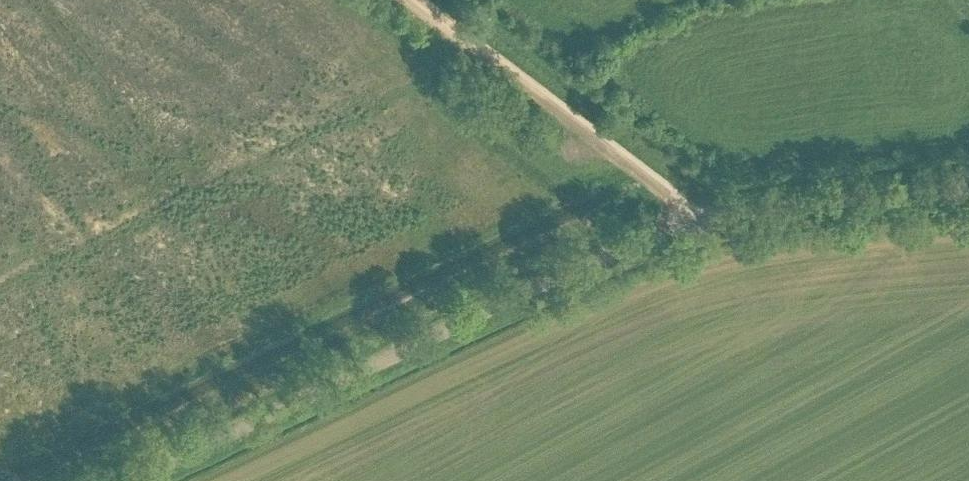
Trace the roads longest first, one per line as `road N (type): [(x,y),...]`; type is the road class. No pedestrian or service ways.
road 1 (unclassified): [(127,480),(610,252),(694,221),(968,185)]
road 2 (track): [(694,221),(407,0)]

